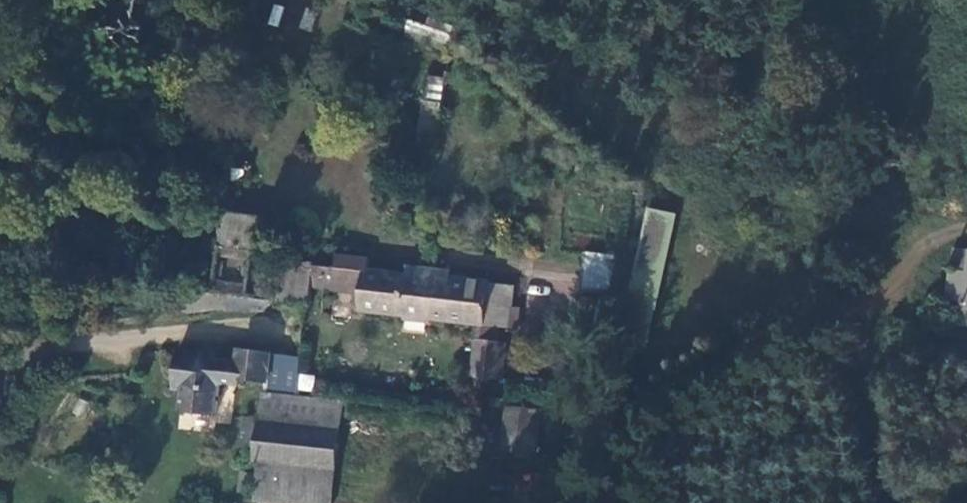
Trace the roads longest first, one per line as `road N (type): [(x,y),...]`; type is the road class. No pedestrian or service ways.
road 1 (unclassified): [(540,502),(617,426),(760,332)]
road 2 (track): [(760,332),(883,295),(950,218),(966,218)]

